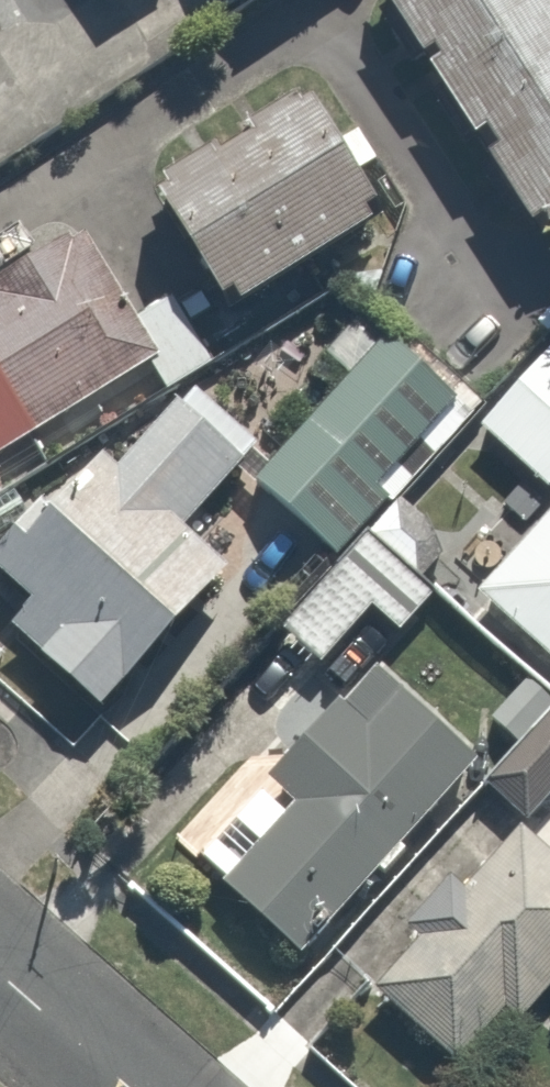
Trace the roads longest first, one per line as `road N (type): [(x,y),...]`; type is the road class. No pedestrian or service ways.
road 1 (tertiary): [(0,976),(125,1086)]

